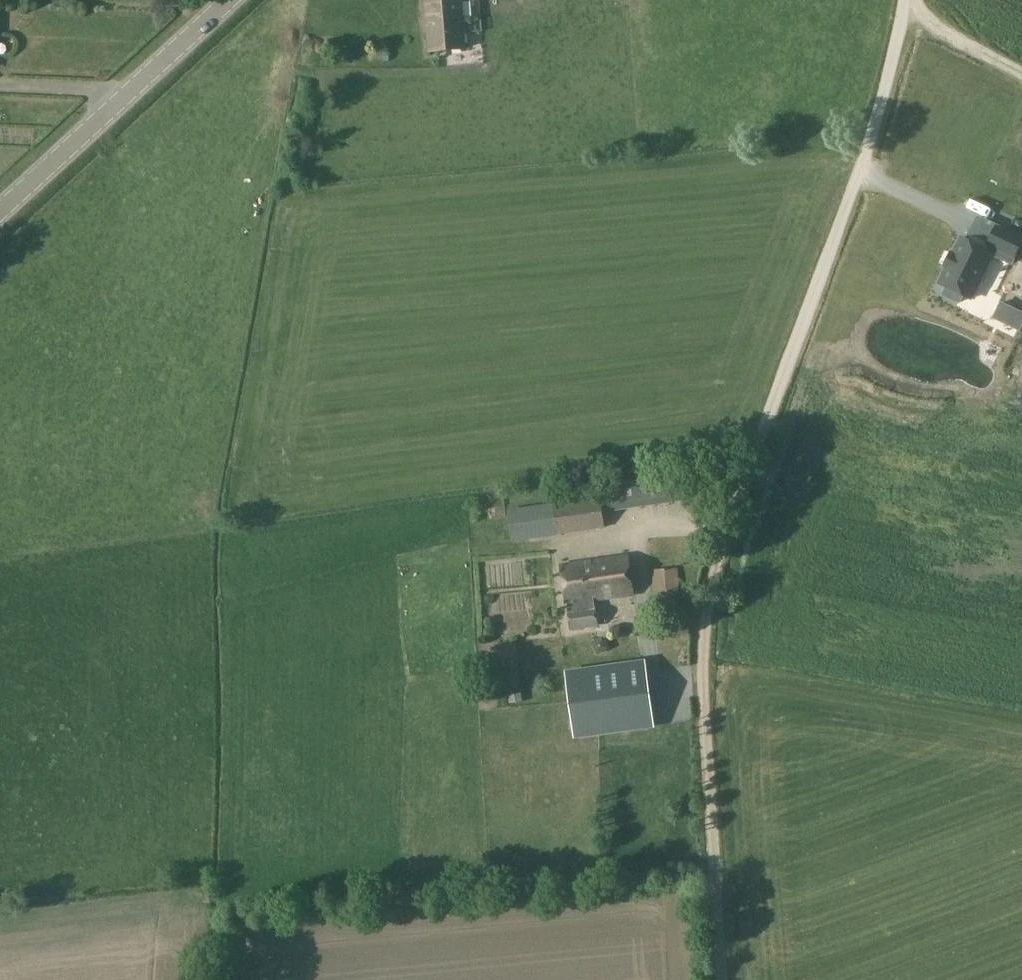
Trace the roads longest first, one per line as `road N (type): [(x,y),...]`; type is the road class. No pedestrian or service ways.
road 1 (track): [(721,979),(705,731),(709,591),(874,124),(902,0)]
road 2 (tertiary): [(0,211),(231,0)]

